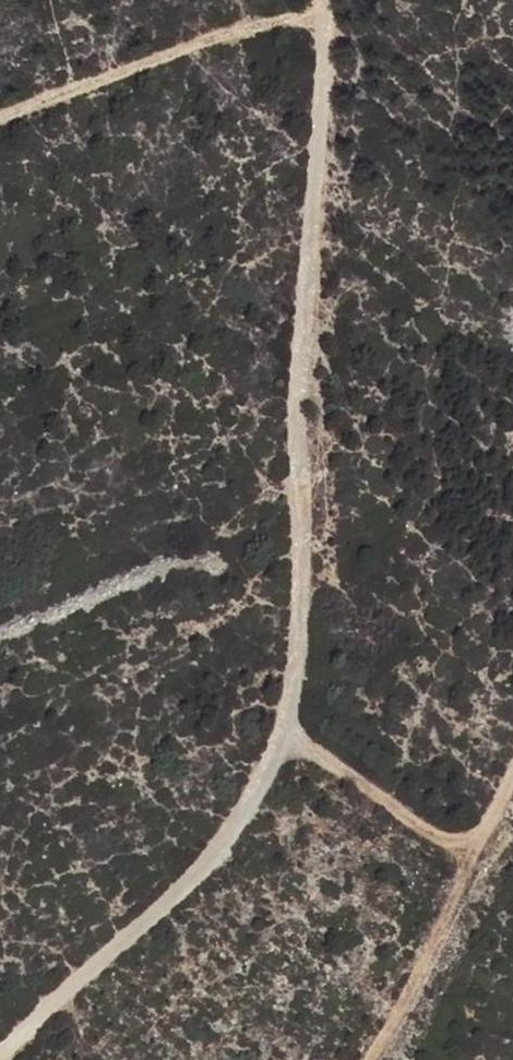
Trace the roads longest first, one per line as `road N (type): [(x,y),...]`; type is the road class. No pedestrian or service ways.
road 1 (track): [(327,0),(295,413),(298,671),(273,761),(203,866),(0,1057)]
road 2 (track): [(327,9),(0,112)]
road 3 (track): [(512,776),(371,1059)]
road 4 (track): [(281,734),(414,827),(445,843),(480,841)]

